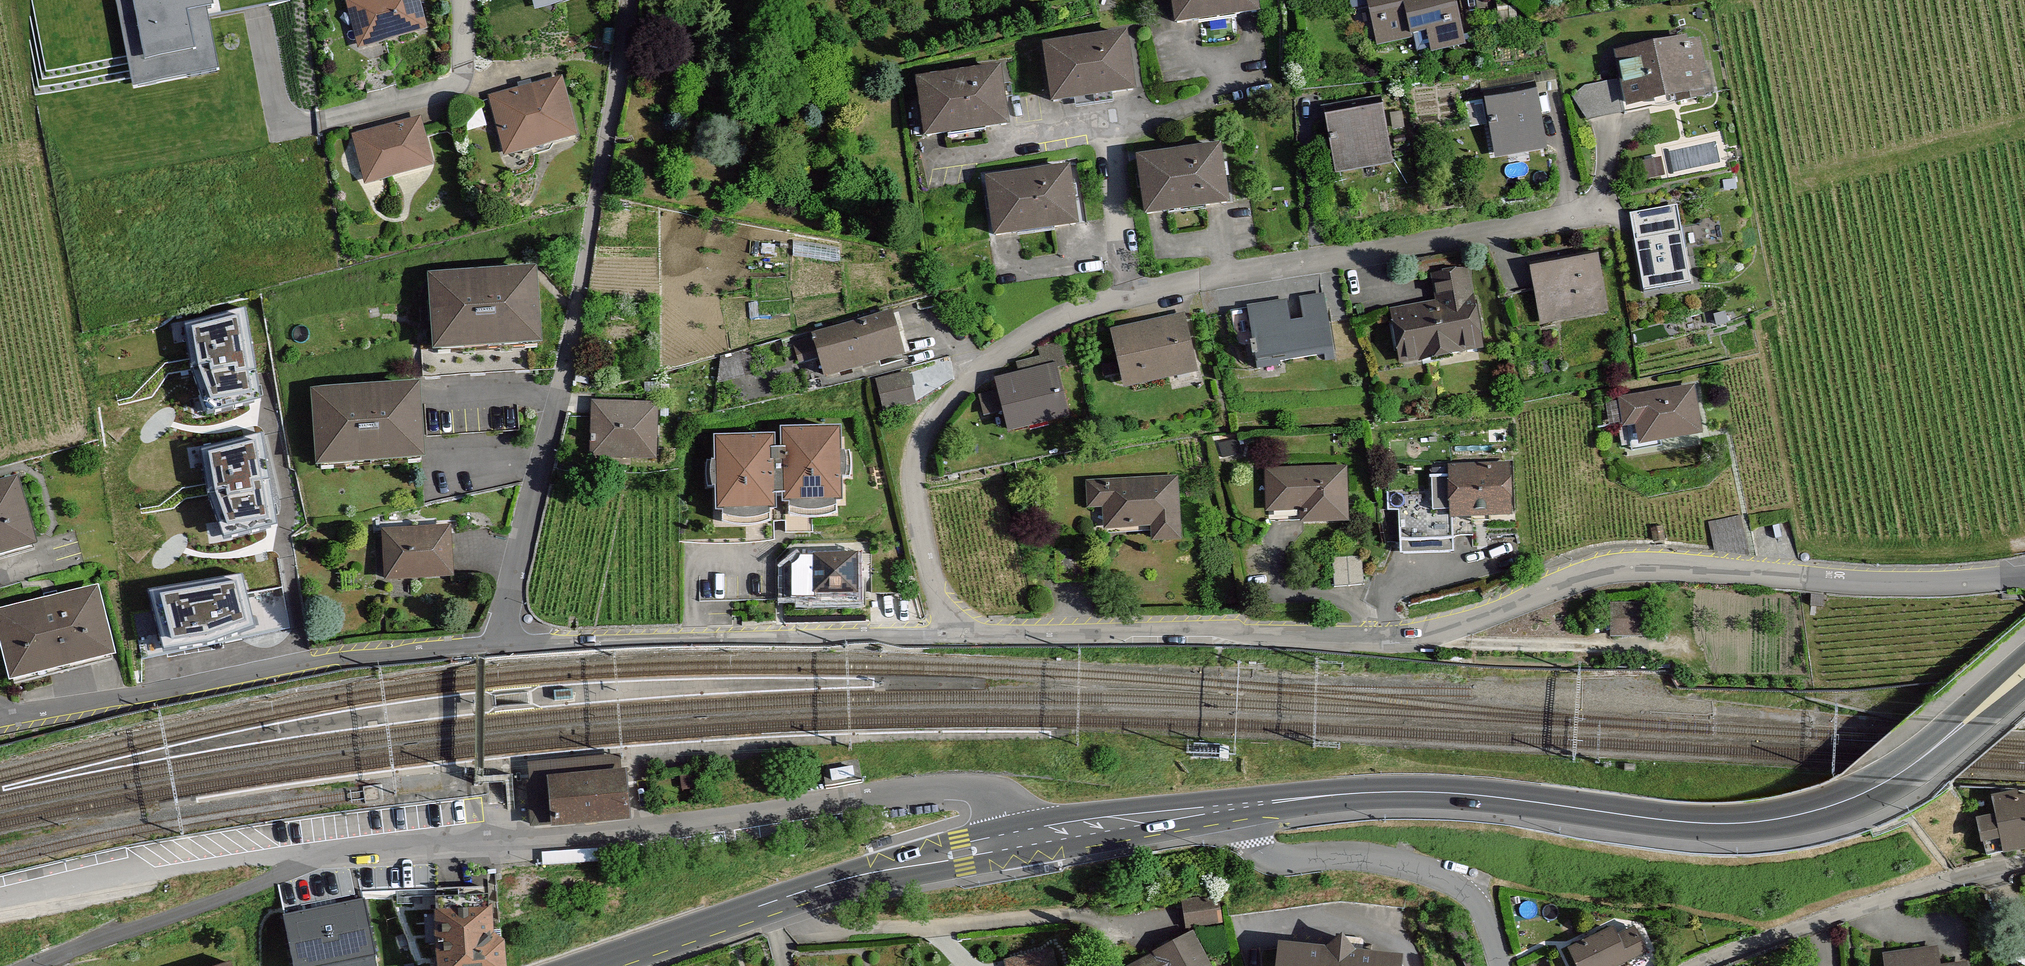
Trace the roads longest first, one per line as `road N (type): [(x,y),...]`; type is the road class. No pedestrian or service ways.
road 1 (residential): [(2024,580),(1811,581),(1619,566),(1433,638),(966,634)]
road 2 (residential): [(1015,839),(993,793),(950,786),(656,829),(333,860),(33,965)]
road 3 (residential): [(966,634),(937,584),(915,472),(940,411),(1024,335),(1136,293),(1559,221),(1598,195),(1608,113)]
road 4 (secondary): [(1241,806),(1450,794),(1677,824),(1776,824),(1840,807),(1914,771),(2024,677)]
road 5 (residential): [(502,645),(333,660),(0,725)]
road 6 (residential): [(966,634),(502,645)]
road 7 (secondary): [(581,965),(816,887),(1015,839)]
road 8 (residential): [(625,0),(567,358)]
road 9 (residential): [(1241,806),(1261,854),(1389,865),(1464,892),(1487,922),(1499,965)]
road 10 (residential): [(1712,965),(1781,934),(2024,864)]
road 11 (residential): [(502,645),(567,358)]
road 12 (secondary): [(1015,839),(1241,806)]

